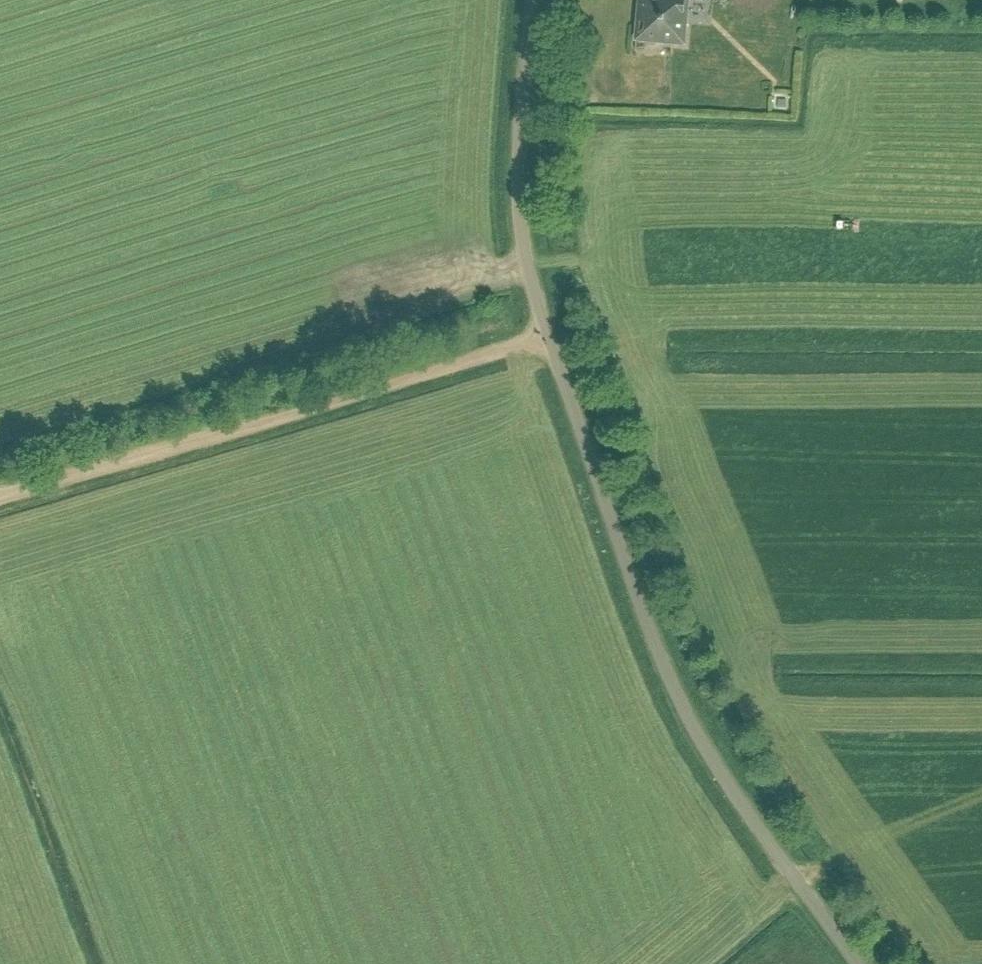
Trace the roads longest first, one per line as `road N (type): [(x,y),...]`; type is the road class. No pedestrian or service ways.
road 1 (unclassified): [(859,963),(692,726),(651,635),(547,333),(517,183),(530,0)]
road 2 (track): [(0,497),(547,333)]

